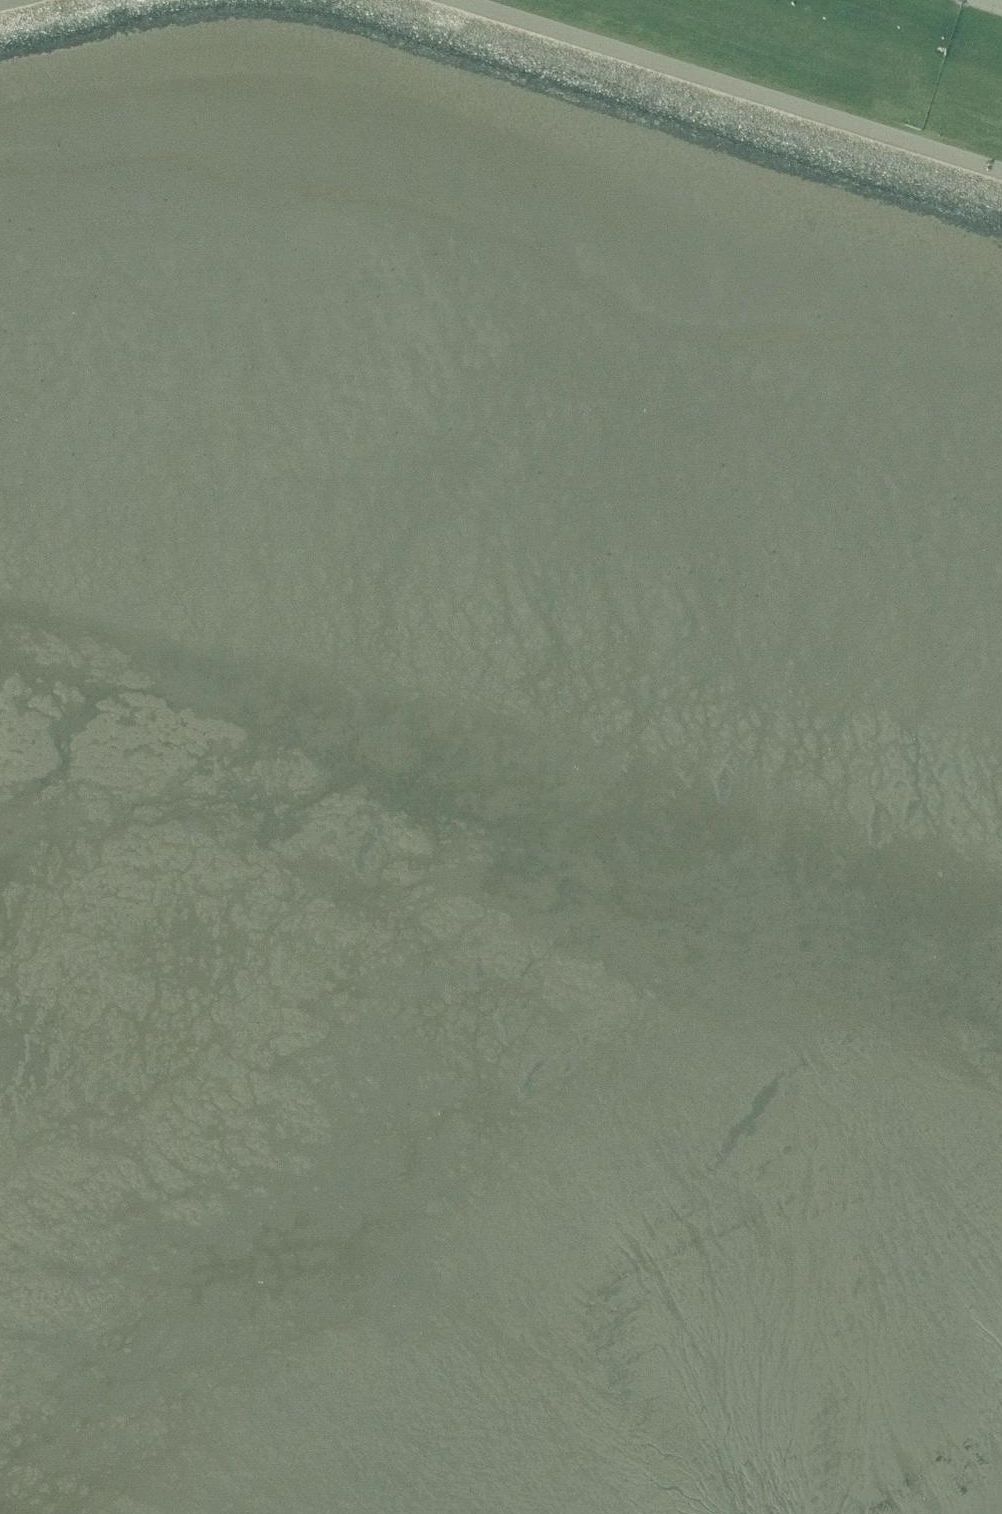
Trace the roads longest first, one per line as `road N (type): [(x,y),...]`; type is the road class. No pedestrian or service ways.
road 1 (unclassified): [(406,0),(1001,188)]

